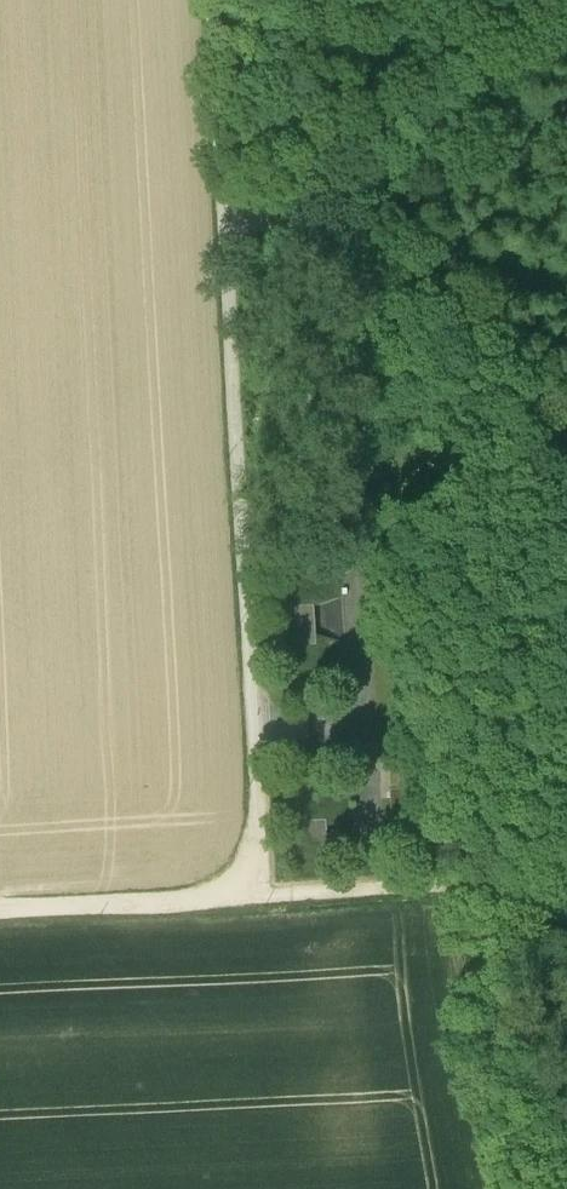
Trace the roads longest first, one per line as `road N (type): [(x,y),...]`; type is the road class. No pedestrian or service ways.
road 1 (track): [(225,222),(253,731),(251,849),(233,891)]
road 2 (track): [(225,222),(302,216),(377,170),(566,13)]
road 3 (track): [(233,891),(460,886),(512,896),(566,922)]
road 4 (track): [(233,891),(165,903),(0,910)]
road 5 (track): [(210,0),(225,222)]

